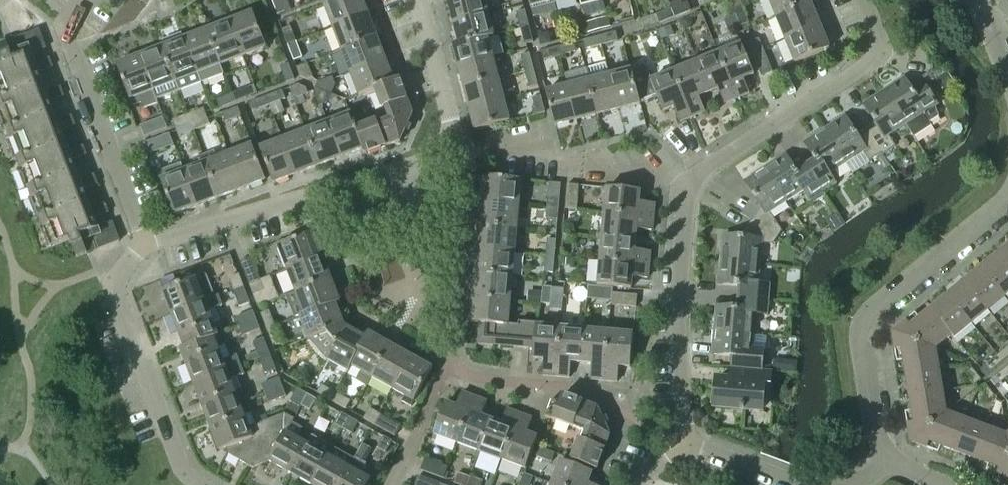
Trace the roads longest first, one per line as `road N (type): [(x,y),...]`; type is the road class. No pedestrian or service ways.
road 1 (residential): [(686,447),(679,185),(876,52),(856,0)]
road 2 (residential): [(145,245),(457,148),(418,0)]
road 3 (tertiary): [(892,464),(872,426),(858,335),(865,319),(1007,208)]
road 4 (residential): [(145,245),(119,262),(111,285),(181,469),(197,484)]
road 5 (residential): [(90,0),(67,30),(145,245)]

